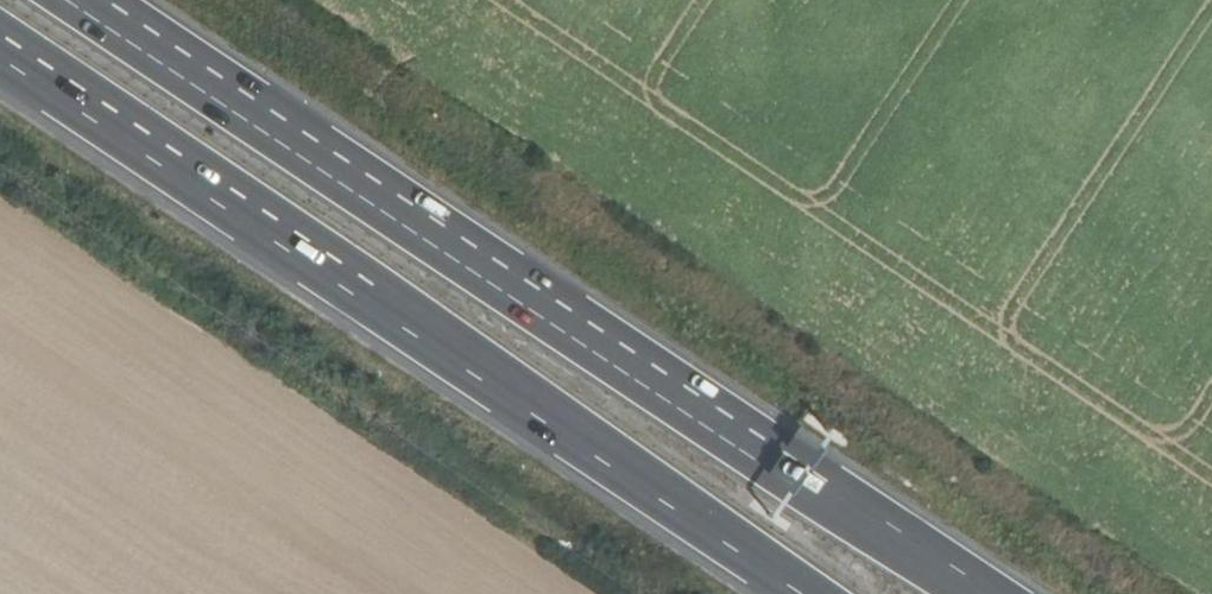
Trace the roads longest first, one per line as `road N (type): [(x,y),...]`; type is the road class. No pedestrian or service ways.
road 1 (motorway): [(977,593),(85,0)]
road 2 (motorway): [(0,49),(802,593)]

